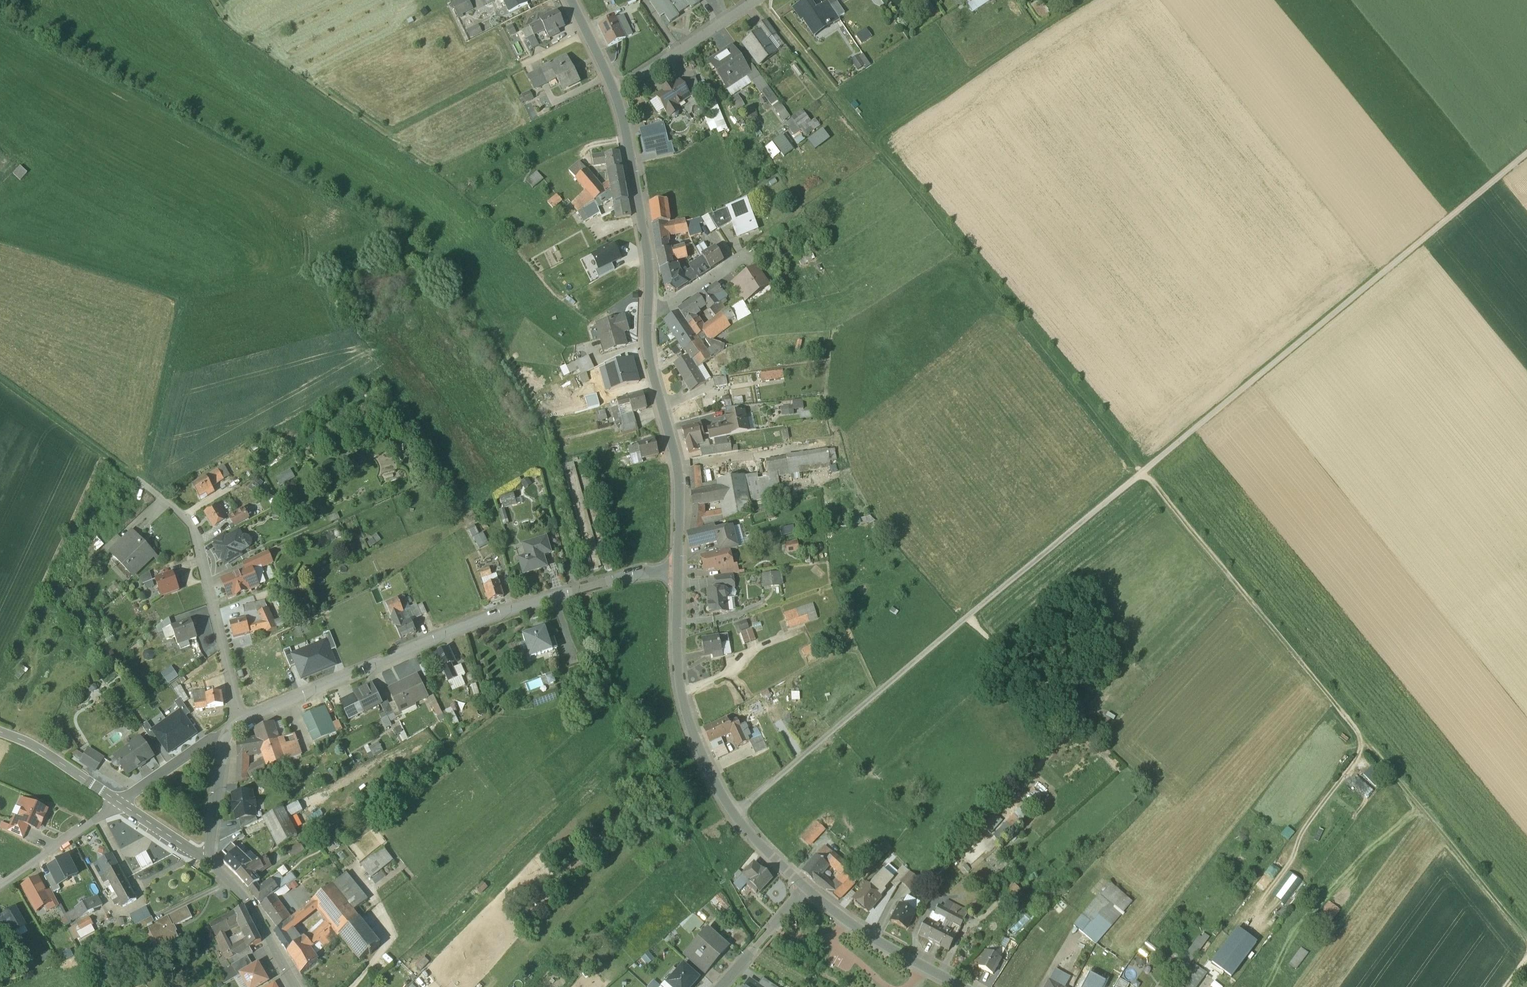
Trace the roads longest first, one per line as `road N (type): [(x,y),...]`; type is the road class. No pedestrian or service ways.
road 1 (track): [(1526,154),(733,813)]
road 2 (track): [(1526,942),(1141,473)]
road 3 (residential): [(240,721),(480,620),(578,589),(677,572)]
road 4 (track): [(877,147),(1141,473)]
road 5 (track): [(517,69),(389,135),(239,33),(216,0)]
road 6 (residential): [(677,572),(678,671),(693,734),(733,813),(807,888)]
road 7 (track): [(877,147),(1104,0)]
road 8 (residential): [(649,311),(653,379),(677,471),(677,572)]
road 9 (residential): [(240,721),(193,529),(144,486)]
road 10 (residential): [(615,89),(646,240),(649,311)]
road 11 (track): [(766,0),(877,147)]
road 12 (residential): [(807,888),(864,933),(957,986)]
road 13 (track): [(0,379),(144,486)]
road 14 (residential): [(615,89),(757,0)]
road 15 (residential): [(298,986),(251,903),(212,860)]
road 16 (residential): [(0,886),(121,803)]
road 17 (residential): [(807,888),(722,986)]
road 18 (residential): [(121,803),(227,735)]
road 19 (residential): [(212,860),(227,735)]

